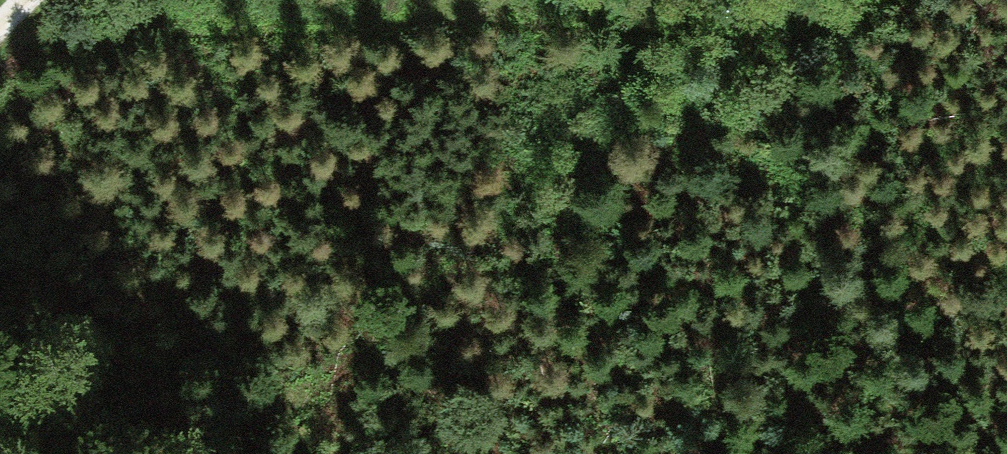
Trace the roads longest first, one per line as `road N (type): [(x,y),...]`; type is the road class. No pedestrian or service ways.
road 1 (track): [(883,0),(805,28),(420,2),(51,33),(0,26)]
road 2 (track): [(805,28),(545,181),(414,308),(384,423)]

